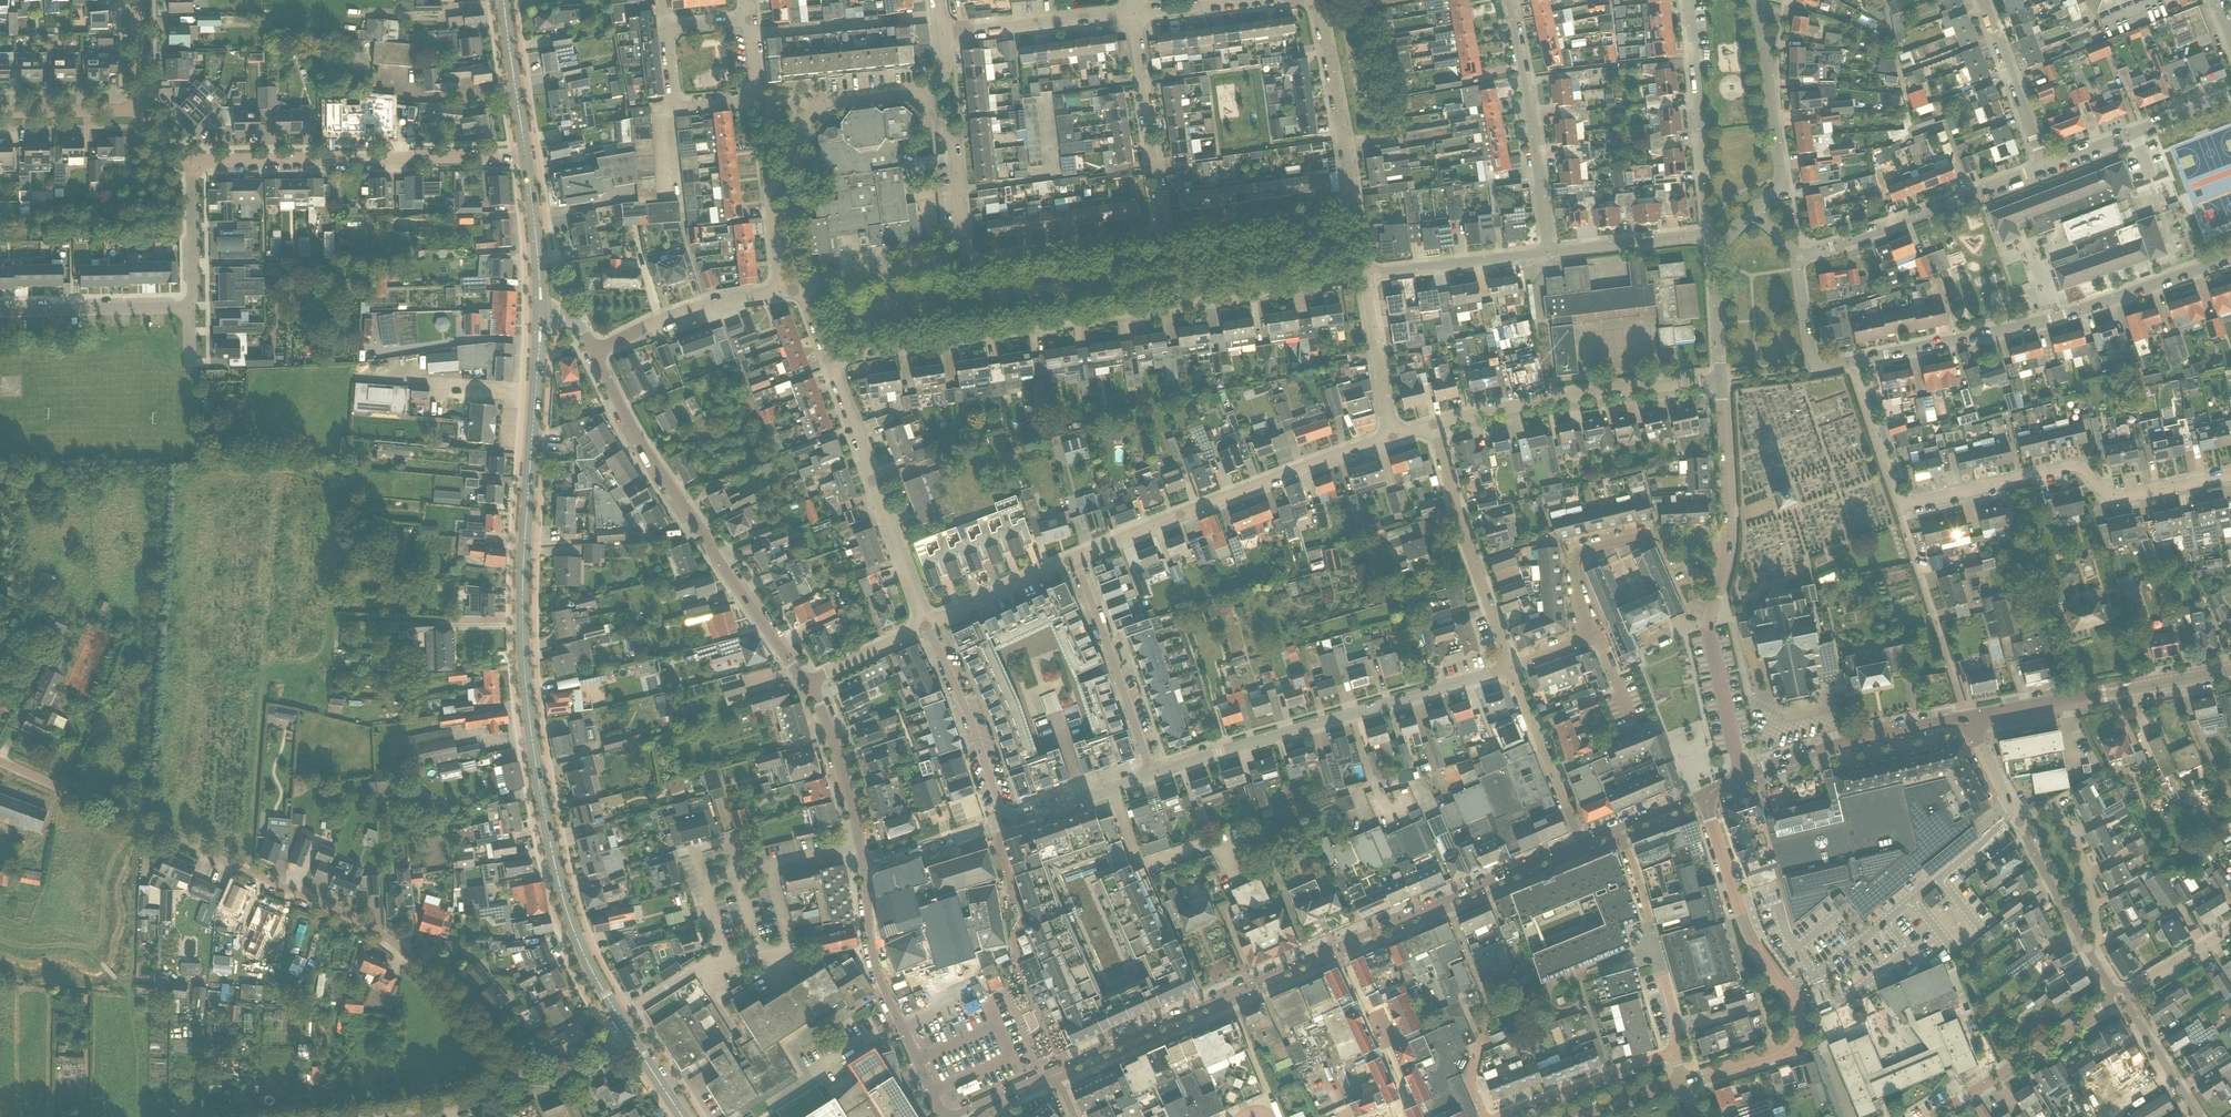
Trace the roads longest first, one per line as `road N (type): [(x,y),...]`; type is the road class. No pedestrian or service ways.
road 1 (tertiary): [(629,1037),(559,887),(526,699),(522,620),(541,315)]
road 2 (residential): [(508,1065),(413,957),(376,929),(0,762)]
road 3 (residential): [(1581,845),(1043,1076)]
road 4 (residential): [(828,356),(1289,285),(1330,244)]
road 5 (unclassified): [(807,684),(652,465),(593,352)]
road 6 (residential): [(1851,361),(2058,318),(2230,258)]
road 7 (unclassified): [(1681,1081),(1777,1052),(1798,1028),(1792,999),(1744,922),(1709,795)]
road 8 (residential): [(1165,237),(975,265),(964,240),(954,136),(930,122),(928,93)]
road 9 (residential): [(1153,776),(1511,669)]
road 10 (residential): [(1897,506),(2075,466),(2112,497),(2230,475)]
road 11 (residential): [(1073,557),(1394,436)]
road 12 (residential): [(526,154),(193,163)]
road 13 (residential): [(1433,424),(1721,379)]
road 14 (residential): [(926,624),(828,356)]
road 15 (unclassified): [(1967,717),(2230,670)]
road 16 (residential): [(1795,259),(2042,166)]
road 17 (residential): [(1511,669),(1433,424)]
road 18 (residential): [(1549,253),(1508,0)]
road 19 (residential): [(1330,244),(1353,204),(1317,0)]
road 20 (residential): [(762,101),(674,106),(667,29),(752,20)]
road 21 (residential): [(1589,635),(1573,554),(1649,535),(1727,551)]
road 22 (unclassified): [(1740,778),(1835,746),(1967,717)]
road 23 (residential): [(1153,776),(1073,557)]
road 24 (unclassified): [(1740,778),(1709,624),(1727,551)]
road 25 (residential): [(1617,831),(1675,1020),(1671,1054)]
road 26 (residential): [(1165,237),(1133,13)]
road 27 (unclassified): [(1752,214),(1781,171),(1756,0)]
road 28 (residential): [(1933,1116),(2120,999)]
road 29 (residential): [(926,624),(973,725),(1005,824)]
road 30 (residential): [(2042,166),(2230,95)]
road 31 (residential): [(593,352),(667,318),(781,293)]
road 32 (residential): [(795,962),(768,866),(860,847)]
road 33 (residential): [(941,37),(1133,13)]
road 34 (residential): [(1581,845),(1511,669)]
road 35 (residential): [(0,312),(189,307)]
road 36 (residential): [(1495,1116),(1671,1054)]
road 37 (residential): [(1368,273),(1549,253)]
road 38 (residential): [(1705,181),(1689,0)]
road 39 (residential): [(2020,821),(2046,812),(2064,823),(2084,864),(2096,921),(2087,948)]
road 40 (residential): [(2042,166),(1982,0)]
road 41 (residential): [(349,1116),(466,1099),(508,1065)]
road 42 (unclassified): [(1727,551),(1721,379)]
road 43 (unclassified): [(860,847),(807,684)]
road 44 (residential): [(1330,244),(1282,223),(1165,237)]
road 45 (residential): [(781,293),(770,192),(799,158),(798,137)]
road 46 (residential): [(1394,436),(1368,273)]
road 47 (tertiary): [(541,315),(526,154)]
road 48 (residential): [(926,624),(1073,557)]
road 49 (residential): [(1549,253),(1709,235)]
road 50 (residential): [(1005,824),(1153,776)]
road 51 (tertiary): [(526,154),(504,0)]
road 52 (residential): [(1897,506),(1851,361)]
road 53 (residential): [(865,871),(1005,824)]
road 54 (residential): [(798,137),(824,104),(928,93)]
road 55 (residential): [(193,163),(189,307)]
road 56 (residential): [(2087,948),(2020,821)]
road 57 (residential): [(1943,641),(1897,506)]
road 58 (residential): [(2199,1116),(2120,999)]
road 59 (residential): [(138,110),(0,113)]
road 60 (unclassified): [(1721,379),(1715,256),(1723,247)]
road 61 (residential): [(508,1065),(546,1075),(578,1072),(629,1037)]
road 62 (residential): [(807,684),(926,624)]
road 63 (residential): [(2120,999),(2230,929)]
road 64 (unclassified): [(943,1116),(893,1004)]

